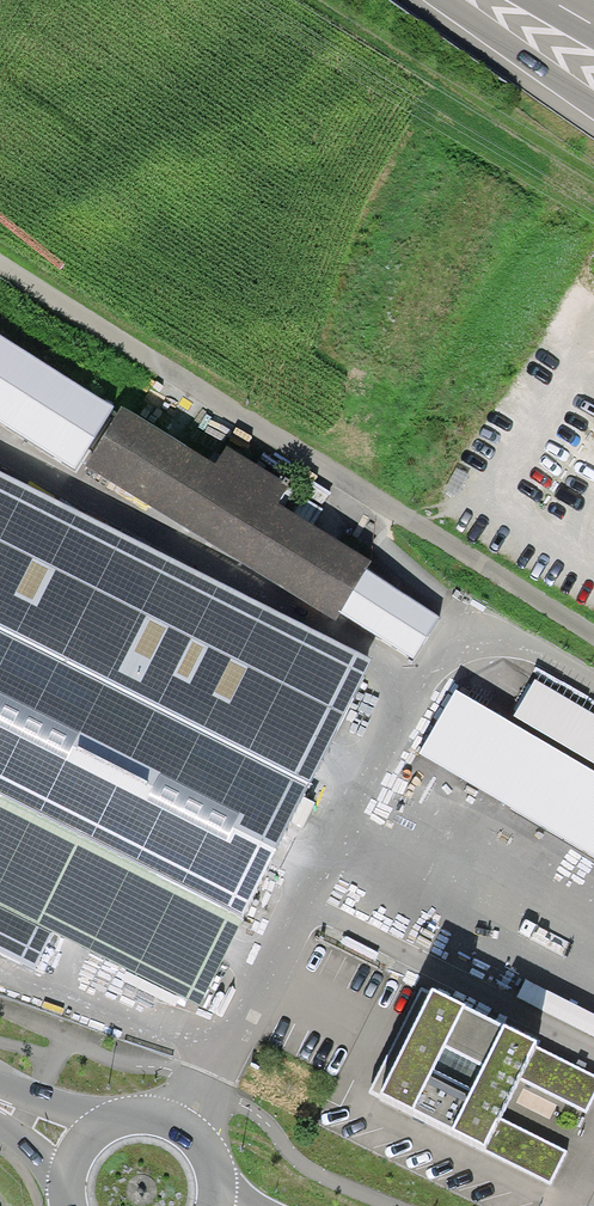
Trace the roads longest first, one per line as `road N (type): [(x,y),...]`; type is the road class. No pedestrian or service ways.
road 1 (unclassified): [(0,280),(593,641)]
road 2 (track): [(0,1008),(113,1061),(161,1066),(201,1084),(263,1120),(326,1179),(394,1205)]
road 3 (motorway): [(443,0),(593,109)]
road 4 (primary): [(125,1117),(0,1089)]

